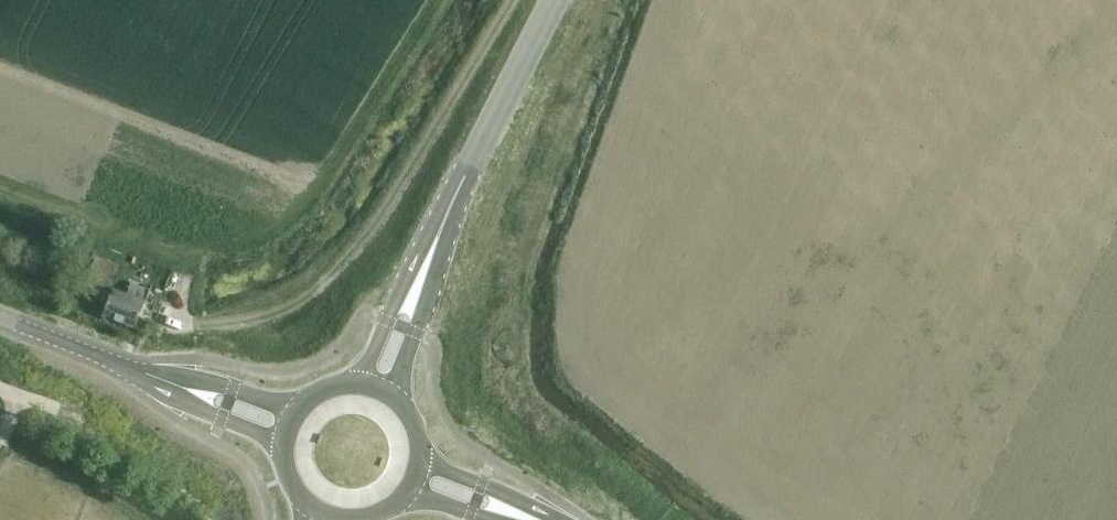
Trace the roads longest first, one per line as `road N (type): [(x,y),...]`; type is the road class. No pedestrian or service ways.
road 1 (tertiary): [(376,389),(475,151),(552,0)]
road 2 (tertiary): [(288,427),(0,319)]
road 3 (tertiary): [(530,519),(414,475)]

